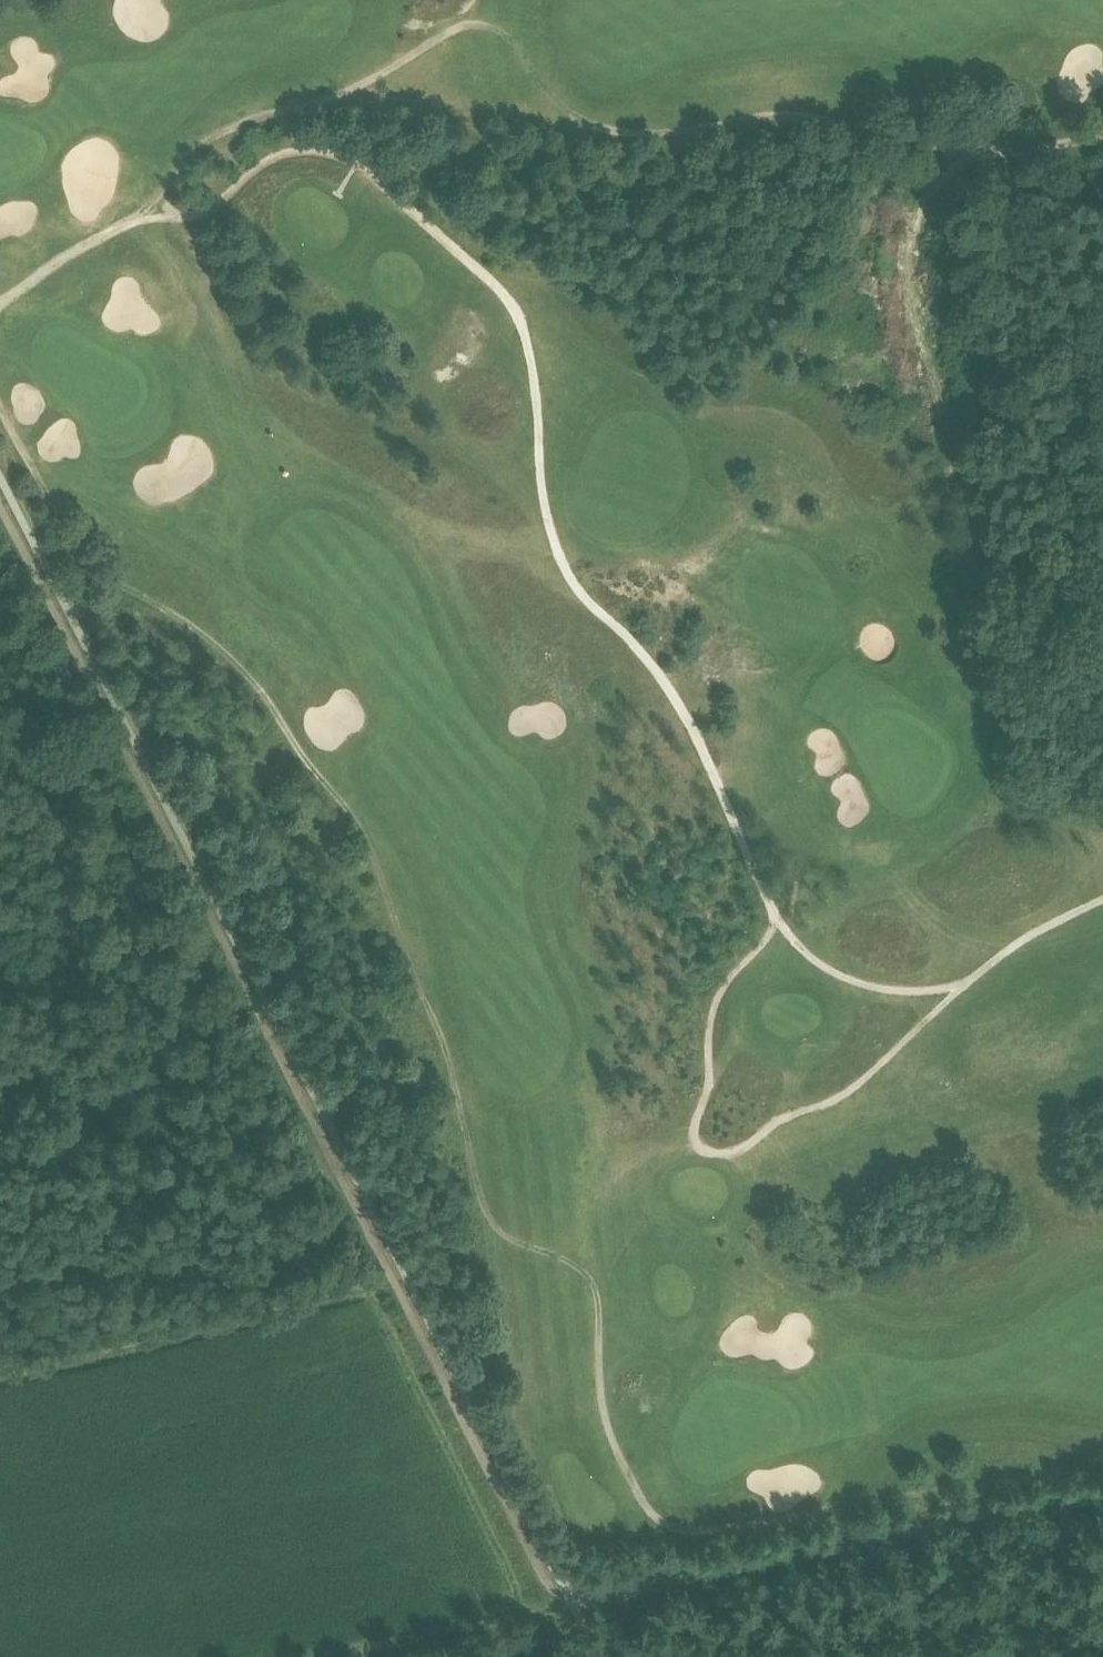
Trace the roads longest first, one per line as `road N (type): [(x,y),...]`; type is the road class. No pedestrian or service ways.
road 1 (track): [(0,512),(585,1656)]
road 2 (track): [(557,1603),(1102,1505)]

